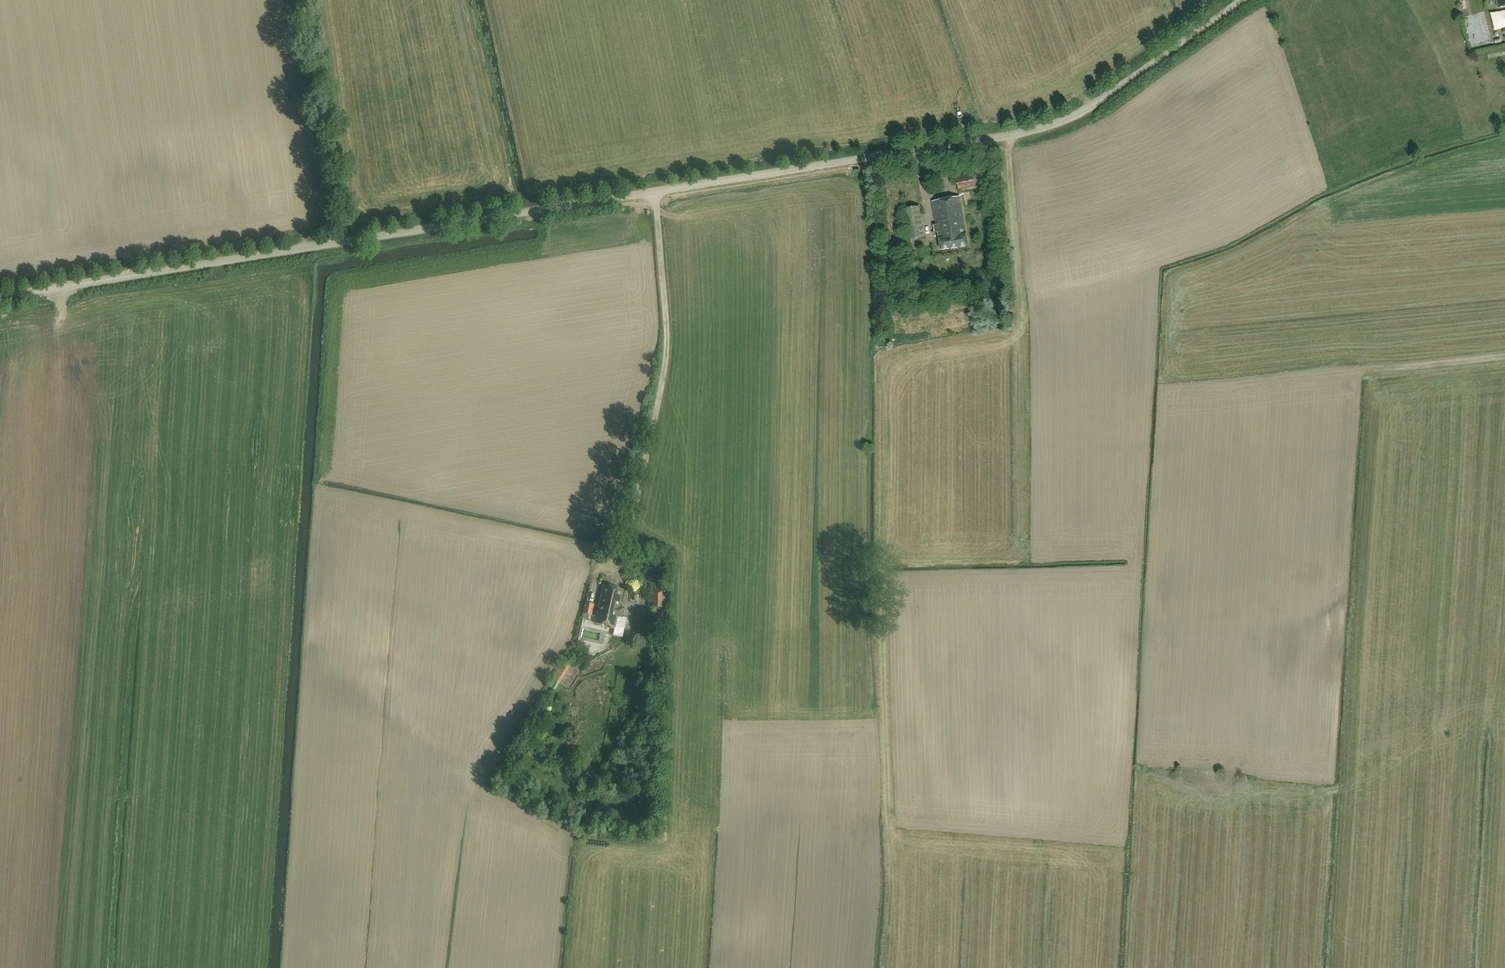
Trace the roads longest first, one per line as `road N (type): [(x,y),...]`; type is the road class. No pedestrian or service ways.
road 1 (unclassified): [(1240,0),(1092,105),(1009,137),(0,298)]
road 2 (track): [(304,0),(341,243)]

